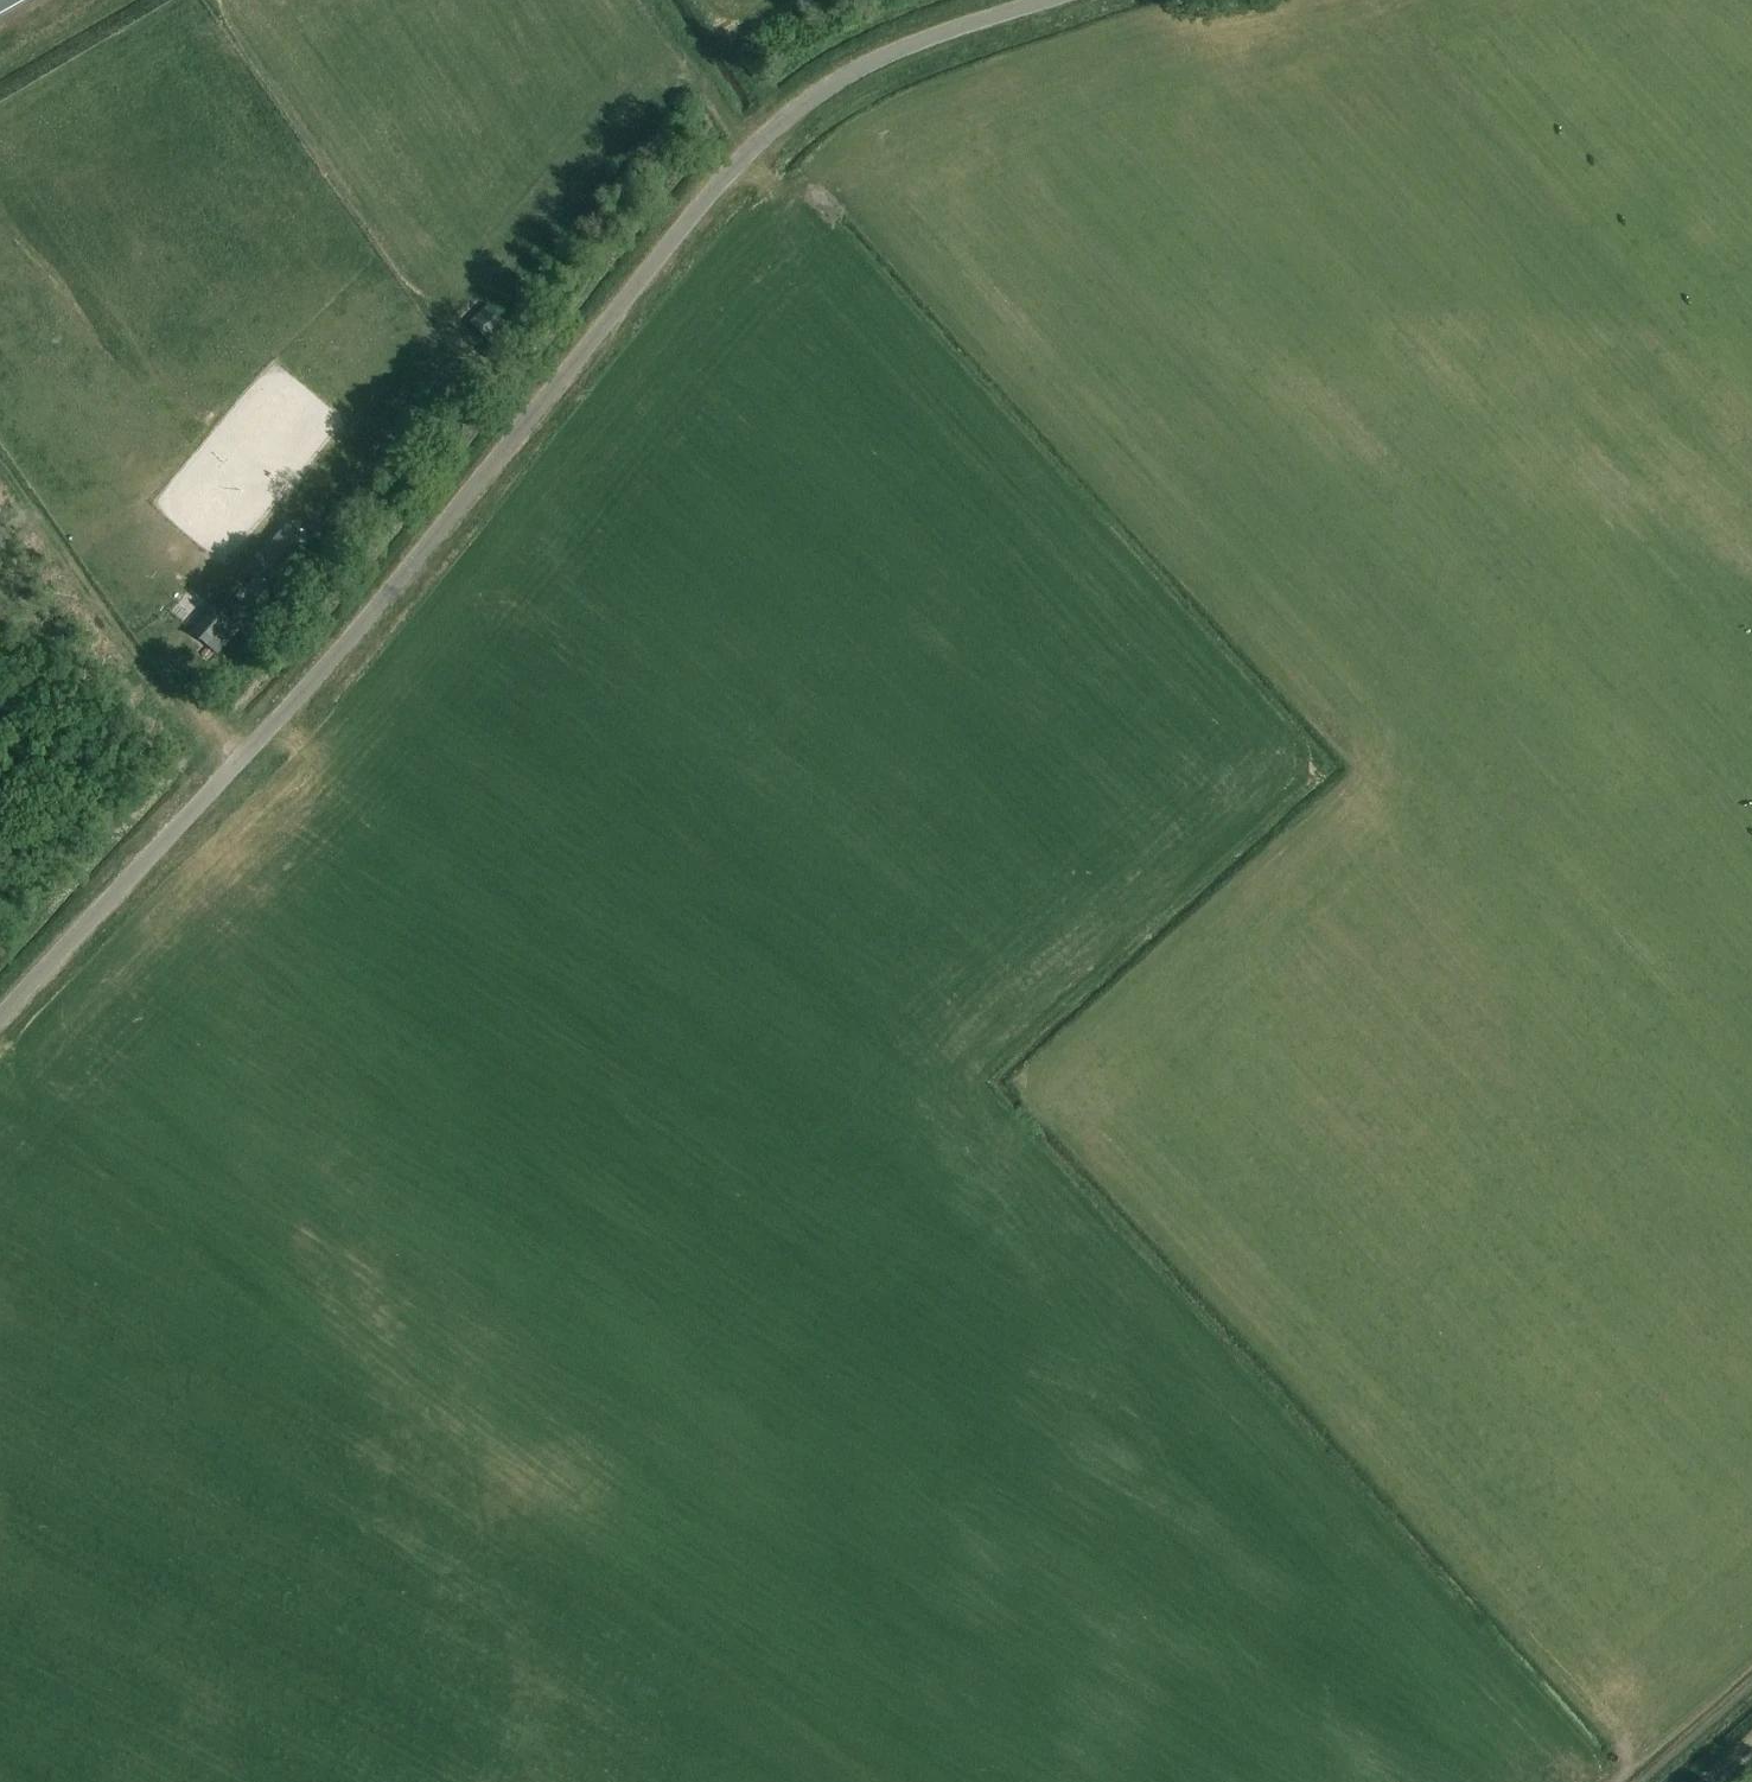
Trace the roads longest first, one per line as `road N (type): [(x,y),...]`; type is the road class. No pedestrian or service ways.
road 1 (unclassified): [(0,1019),(332,661),(717,186),(805,102),(901,46),(1053,0)]

